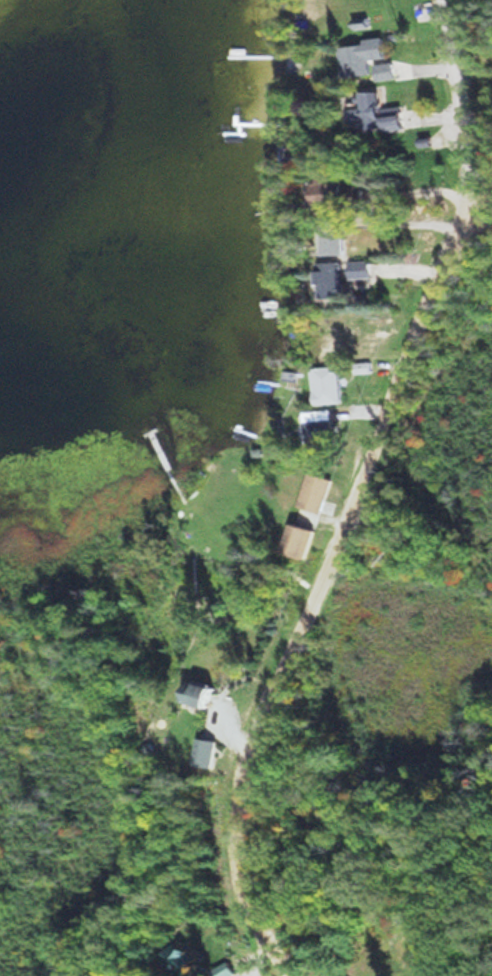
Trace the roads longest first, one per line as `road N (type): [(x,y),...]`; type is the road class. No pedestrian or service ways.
road 1 (residential): [(307,975),(255,901),(244,810),(256,749),(468,202),(473,126),(448,0)]

